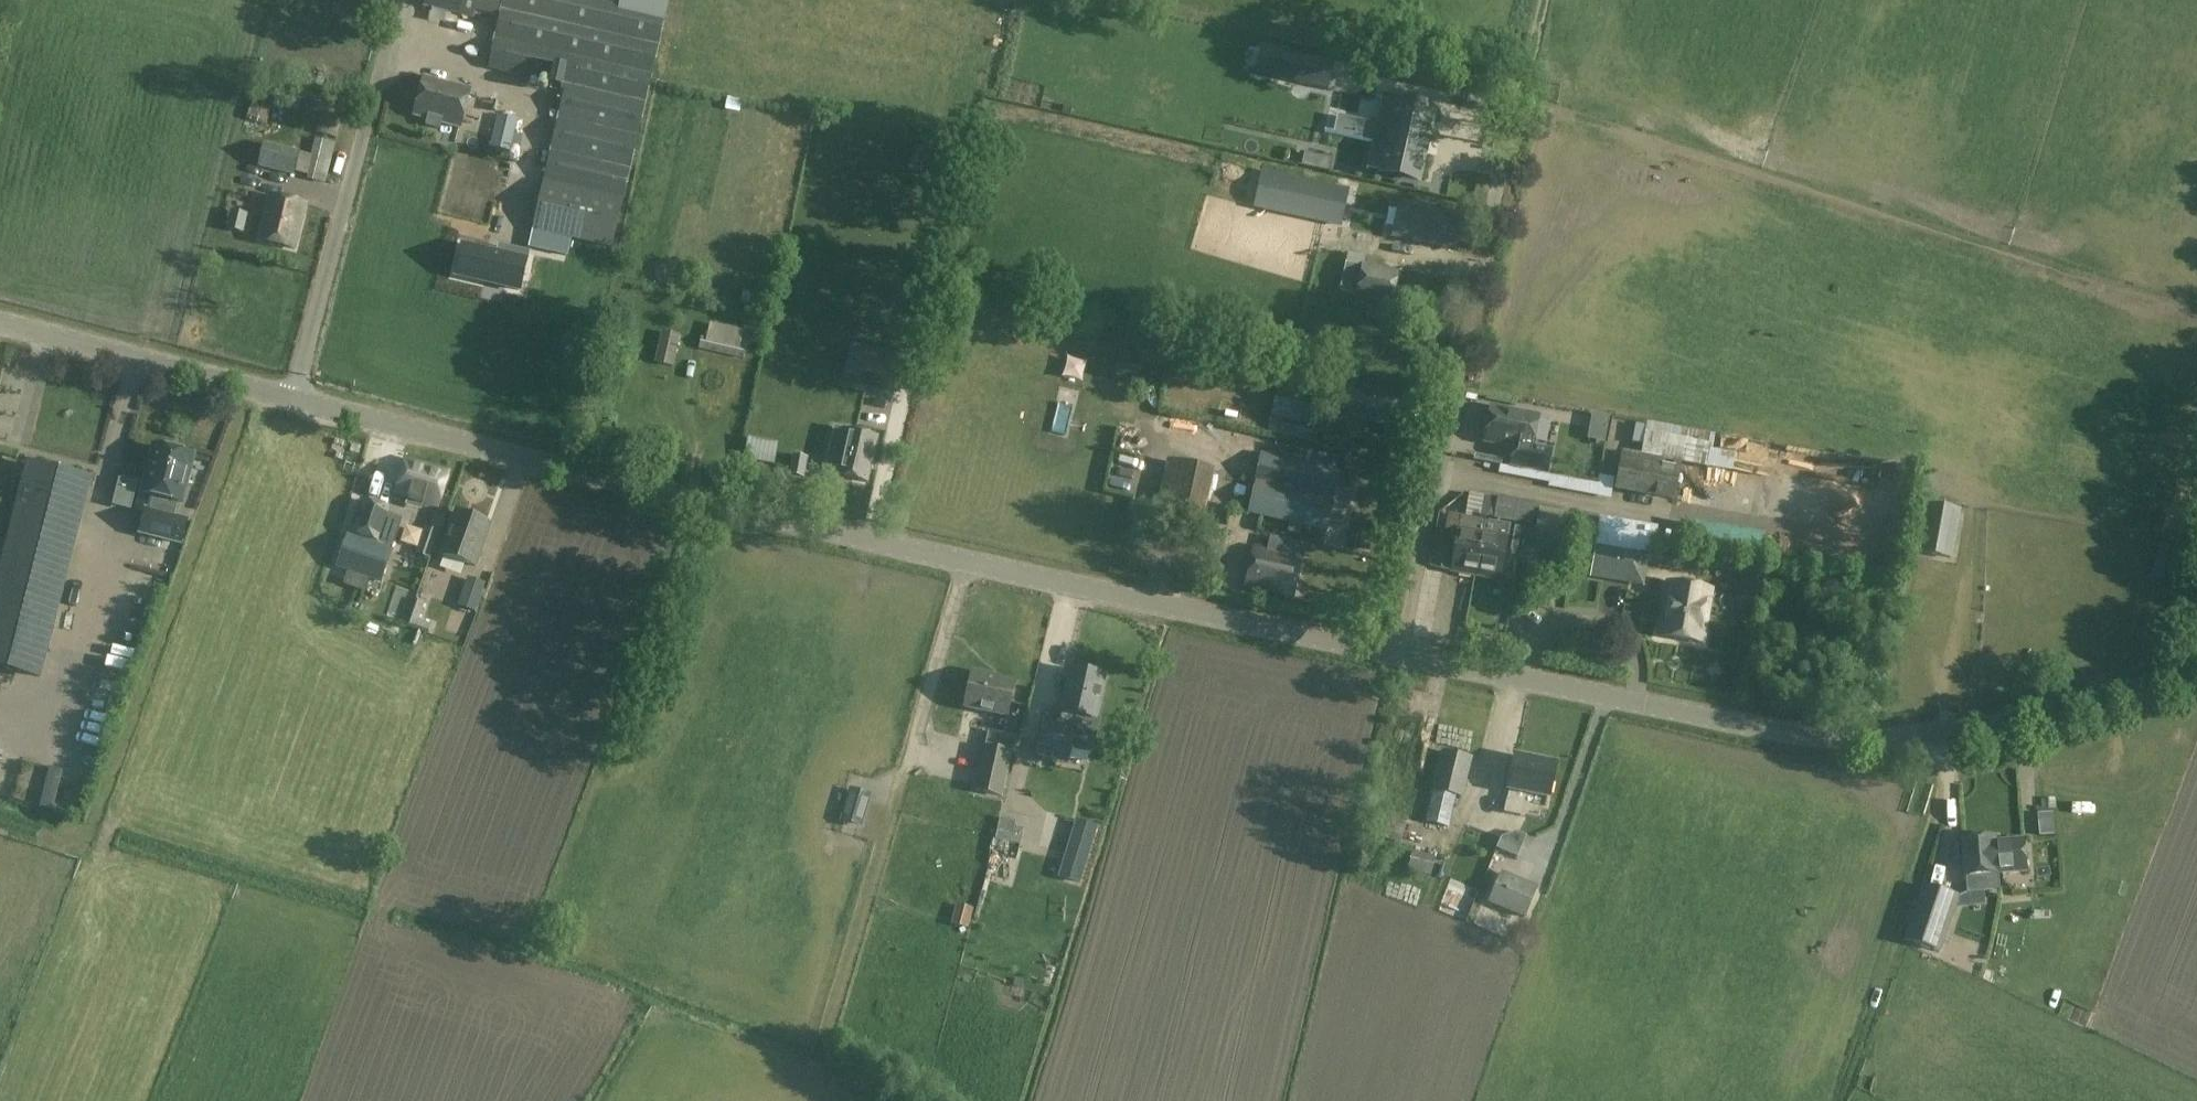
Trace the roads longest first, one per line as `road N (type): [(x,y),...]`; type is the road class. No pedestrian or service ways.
road 1 (tertiary): [(1399,654),(867,542),(293,400)]
road 2 (tertiary): [(2196,671),(1983,726),(1834,738),(1399,654)]
road 3 (unclassified): [(1399,654),(1523,90)]
road 4 (unclassified): [(293,400),(400,0)]
road 5 (tertiary): [(293,400),(0,325)]

